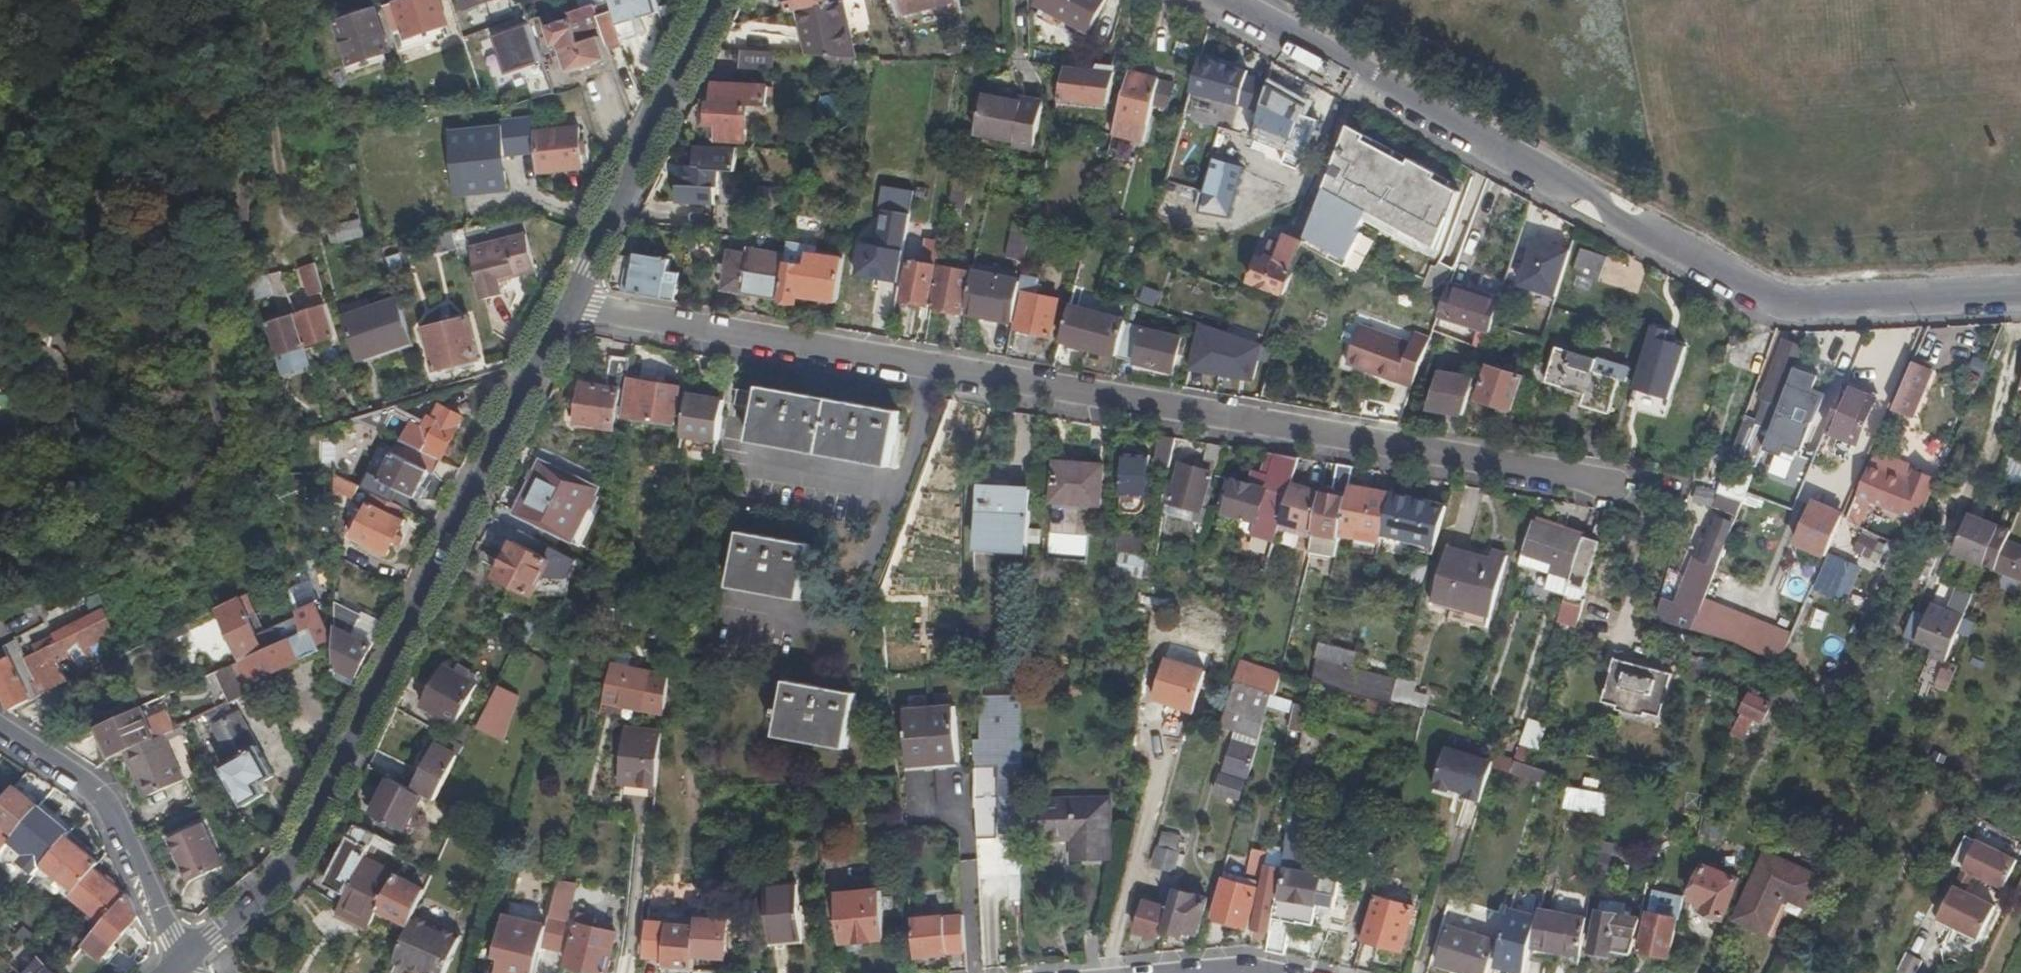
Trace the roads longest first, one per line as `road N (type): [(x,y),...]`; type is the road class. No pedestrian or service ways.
road 1 (residential): [(1611,486),(568,306)]
road 2 (residential): [(1220,0),(1782,304),(2020,292)]
road 3 (tertiary): [(568,306),(295,860),(185,961)]
road 4 (tertiary): [(718,0),(568,306)]
road 5 (residential): [(185,961),(108,805),(0,728)]
road 6 (track): [(289,234),(255,0)]

